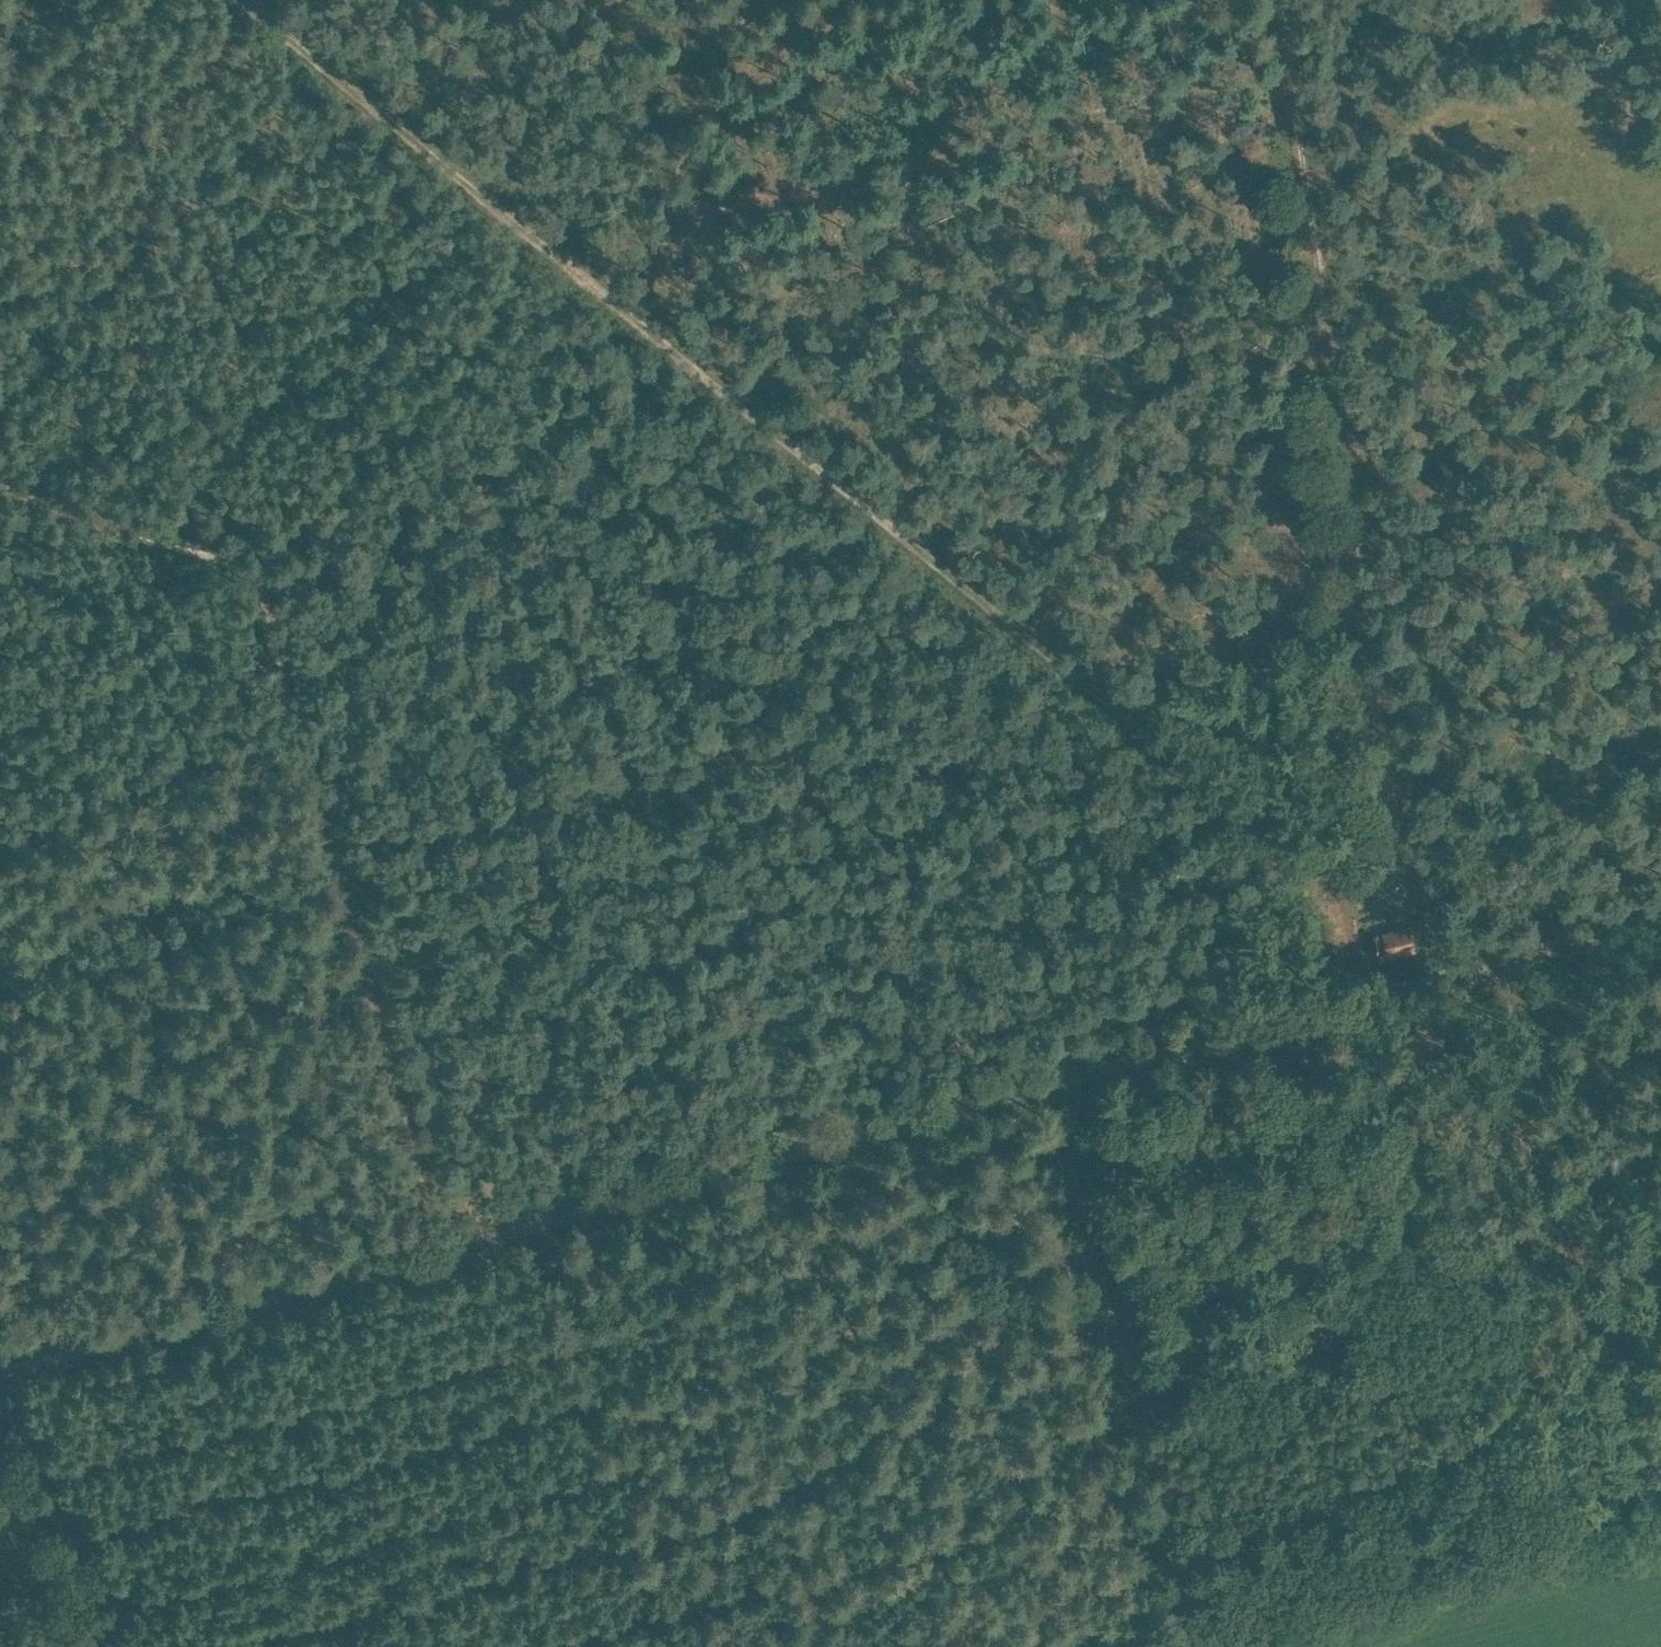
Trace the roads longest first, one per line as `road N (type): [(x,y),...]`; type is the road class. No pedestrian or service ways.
road 1 (track): [(1382,994),(1344,907),(1298,854),(223,0)]
road 2 (track): [(1049,1083),(1192,1646)]
road 3 (track): [(1410,985),(1506,1348),(1622,1405),(1660,1412)]
road 4 (track): [(0,1496),(73,1646)]

